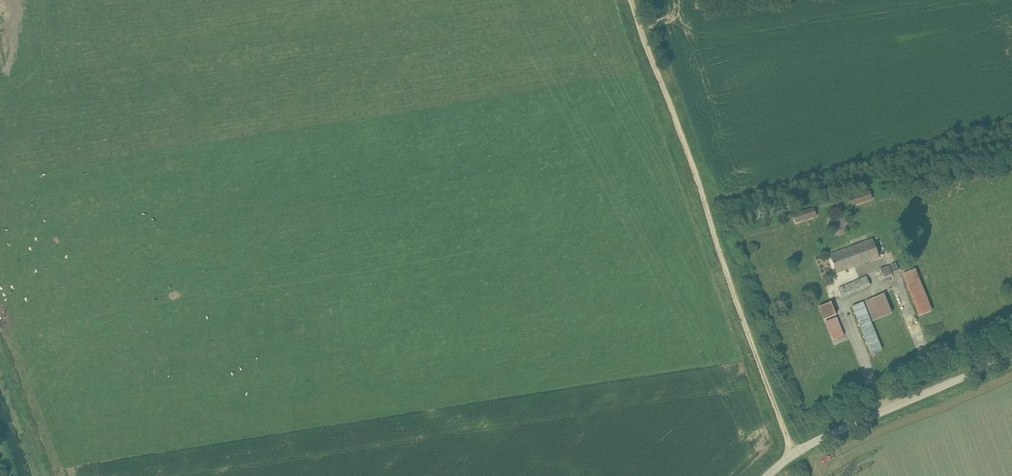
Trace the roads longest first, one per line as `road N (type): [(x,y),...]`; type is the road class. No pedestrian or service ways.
road 1 (track): [(791,455),(631,0)]
road 2 (unclassified): [(768,475),(813,435),(1011,356)]

